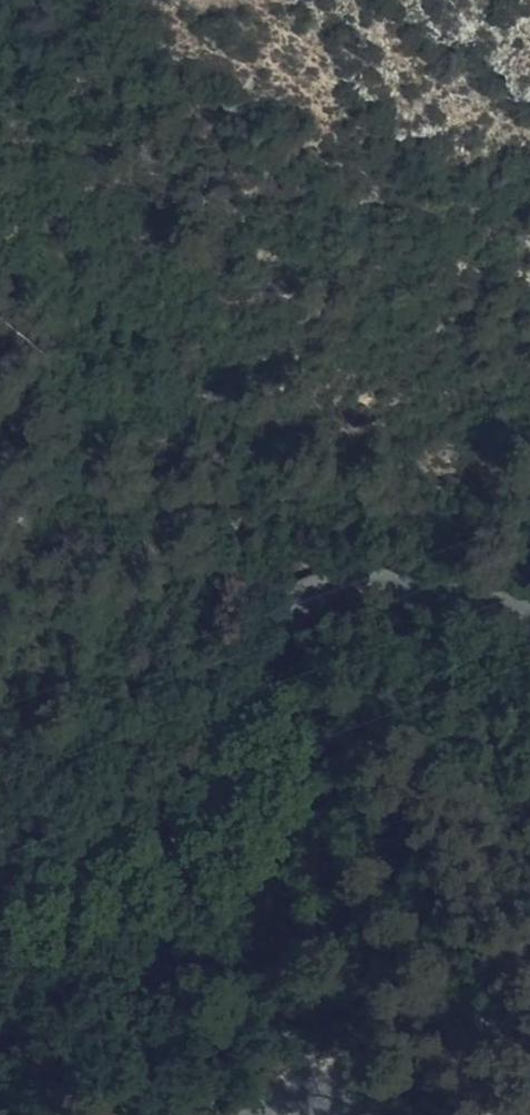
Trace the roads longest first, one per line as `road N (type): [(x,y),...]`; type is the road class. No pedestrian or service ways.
road 1 (tertiary): [(0,900),(46,870),(142,858),(211,798),(314,599),(347,578),(392,570),(529,611)]
road 2 (tertiary): [(331,1114),(324,1089),(264,1095),(223,1114)]

